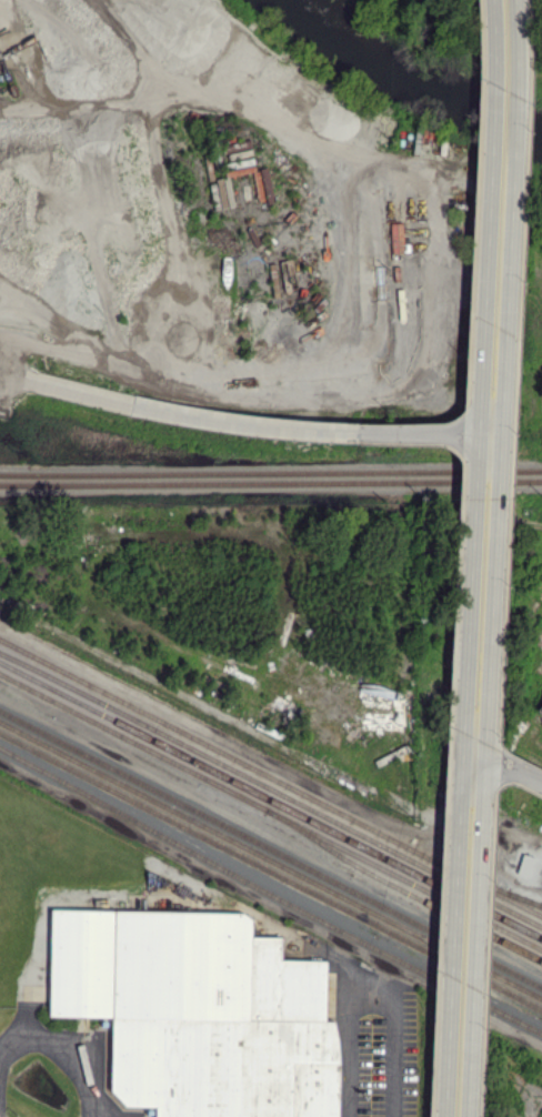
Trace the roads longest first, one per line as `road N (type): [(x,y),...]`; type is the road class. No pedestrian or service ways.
road 1 (secondary): [(467,1116),(515,0)]
road 2 (secondary): [(493,0),(445,1116)]

